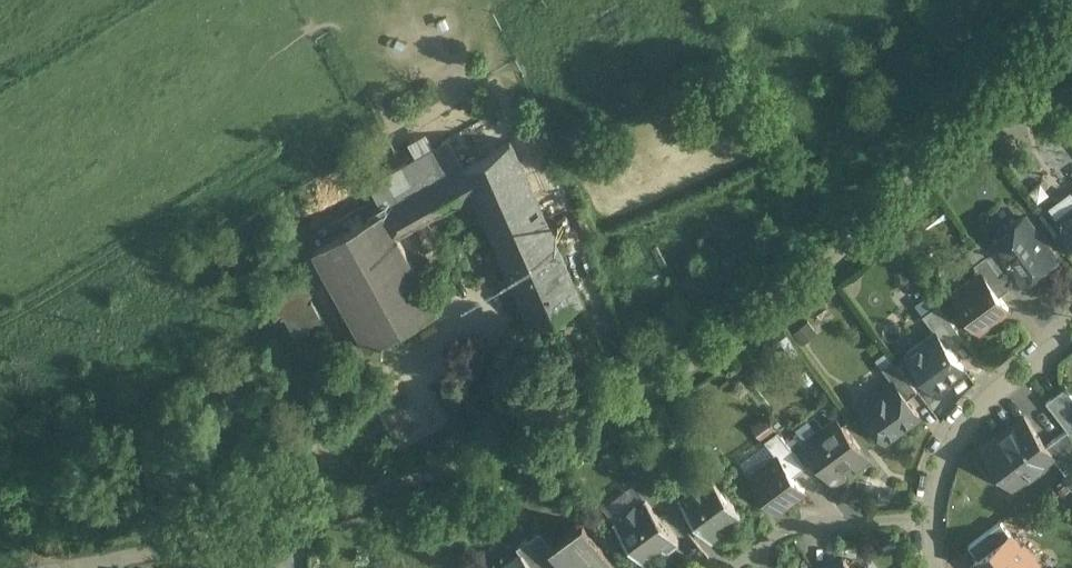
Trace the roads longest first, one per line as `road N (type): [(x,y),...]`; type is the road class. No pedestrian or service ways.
road 1 (residential): [(330,507),(514,453),(641,396),(771,309),(902,200),(1071,7)]
road 2 (residential): [(47,567),(330,507)]
road 3 (residential): [(937,496),(980,397),(1071,331)]
road 4 (residential): [(937,496),(837,512),(756,567)]
road 5 (track): [(69,563),(0,457)]

